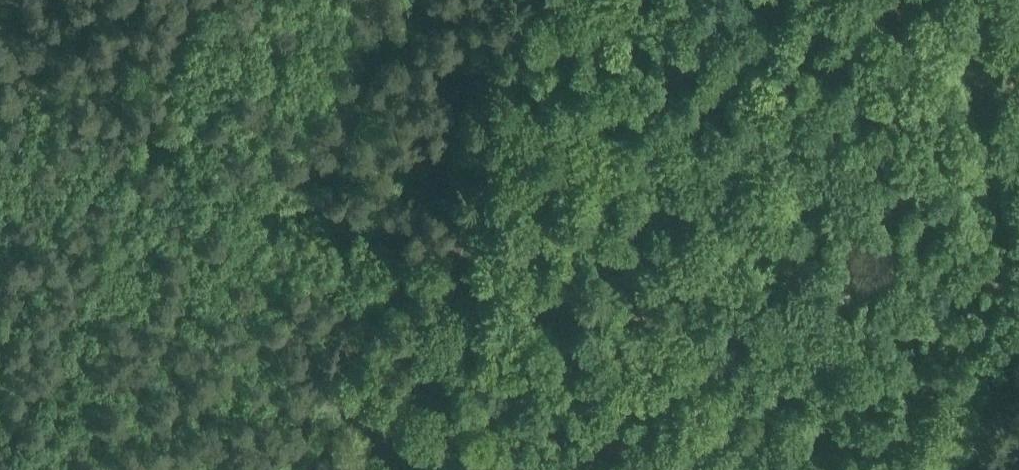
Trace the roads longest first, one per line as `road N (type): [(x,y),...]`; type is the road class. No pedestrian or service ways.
road 1 (track): [(520,14),(667,119),(769,260),(820,404),(821,469)]
road 2 (track): [(526,0),(327,469)]

